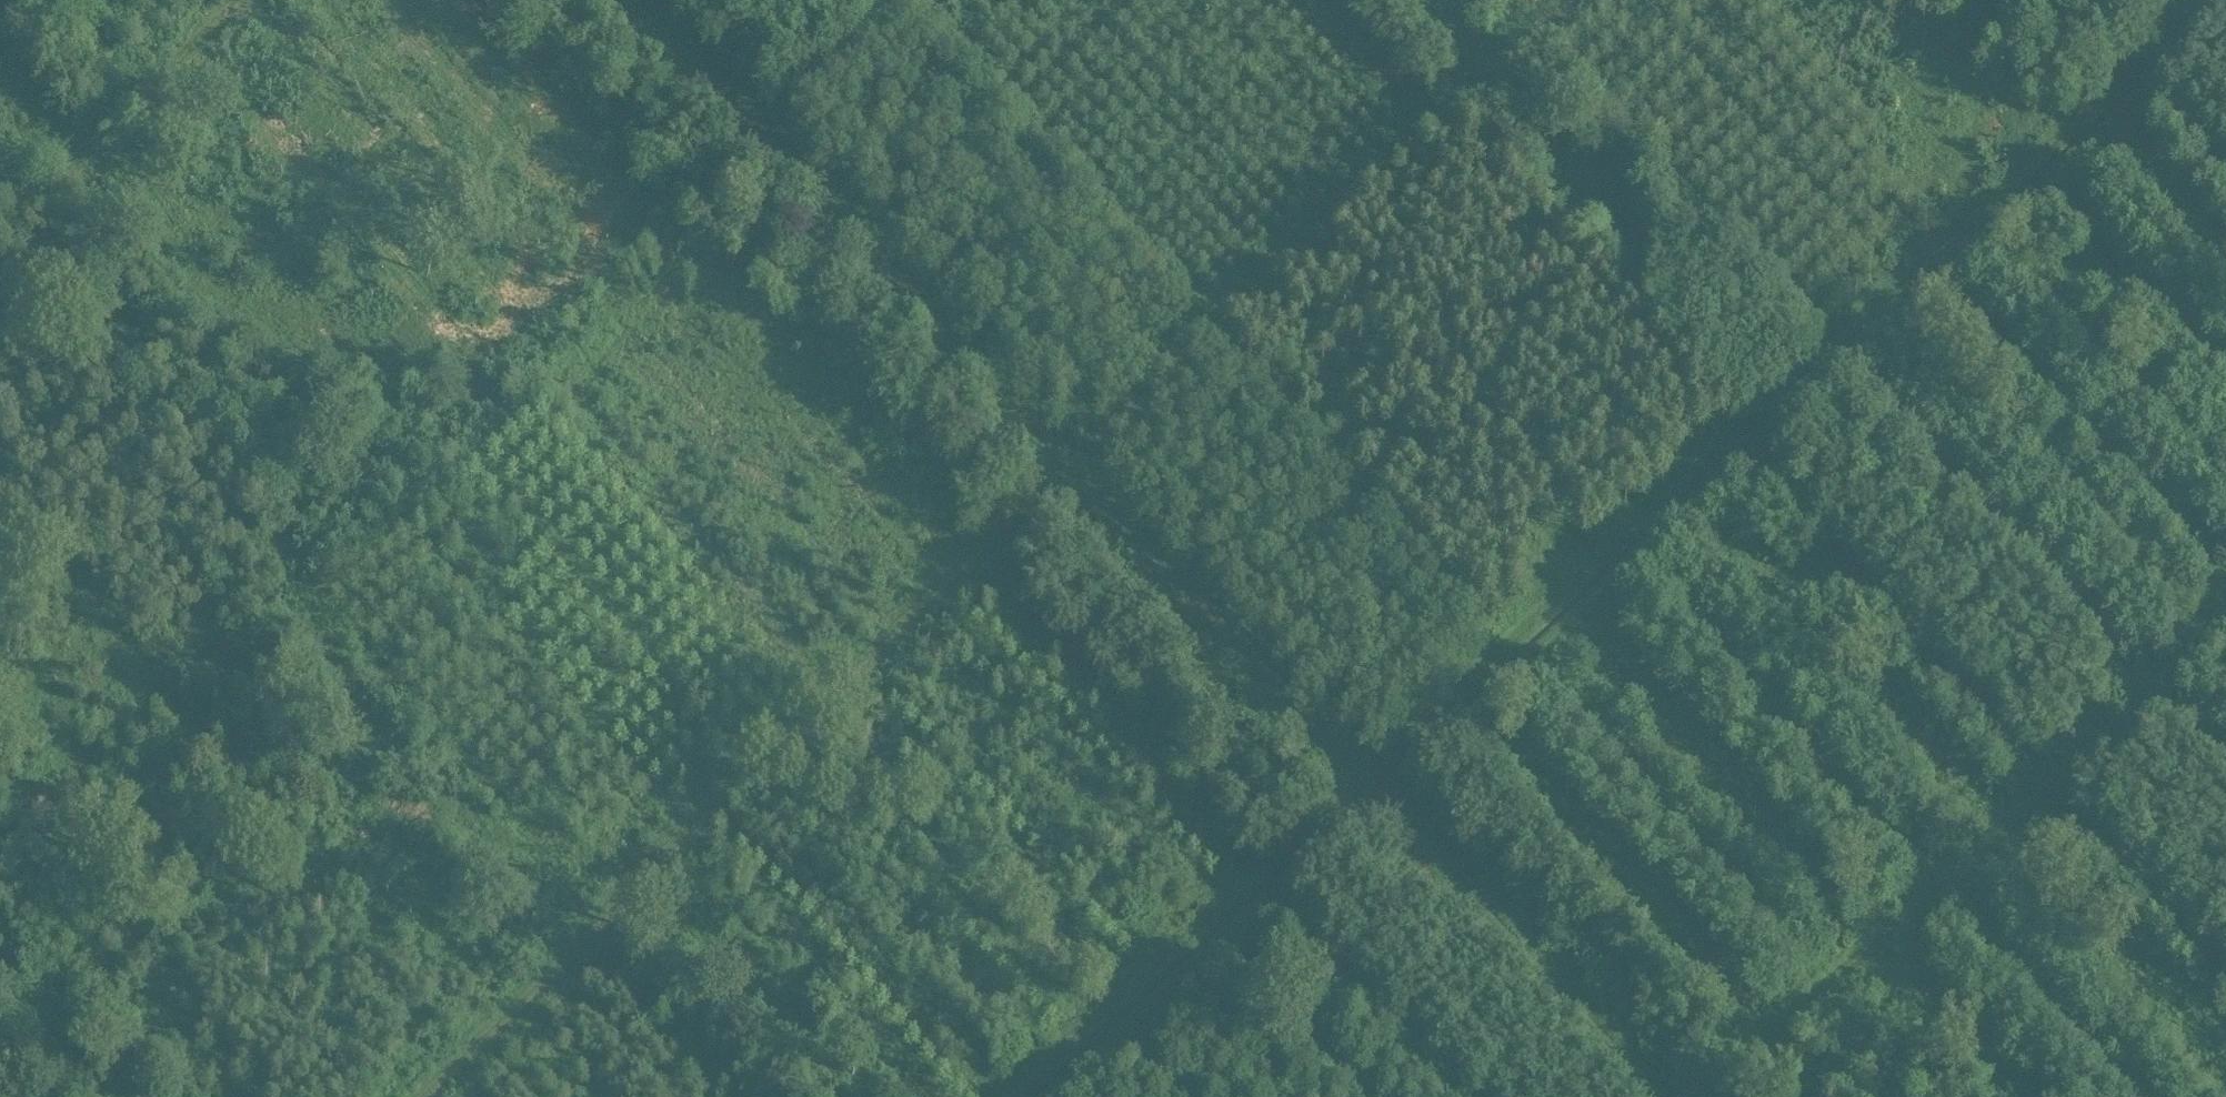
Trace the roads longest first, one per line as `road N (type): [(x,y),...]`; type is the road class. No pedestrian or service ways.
road 1 (track): [(1557,0),(414,1096)]
road 2 (track): [(1653,1096),(644,0)]

